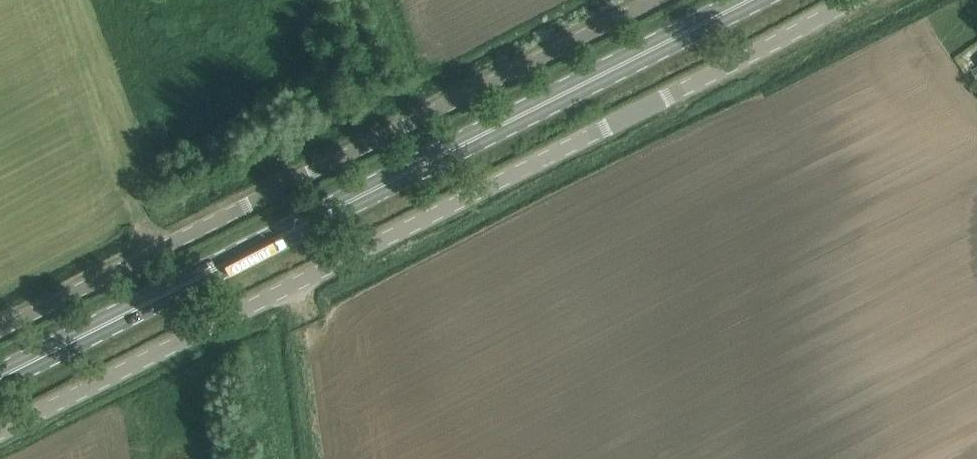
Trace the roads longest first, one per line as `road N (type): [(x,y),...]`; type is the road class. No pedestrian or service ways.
road 1 (unclassified): [(0,430),(852,0)]
road 2 (primary): [(0,376),(748,0)]
road 3 (unclassified): [(0,327),(657,0)]

